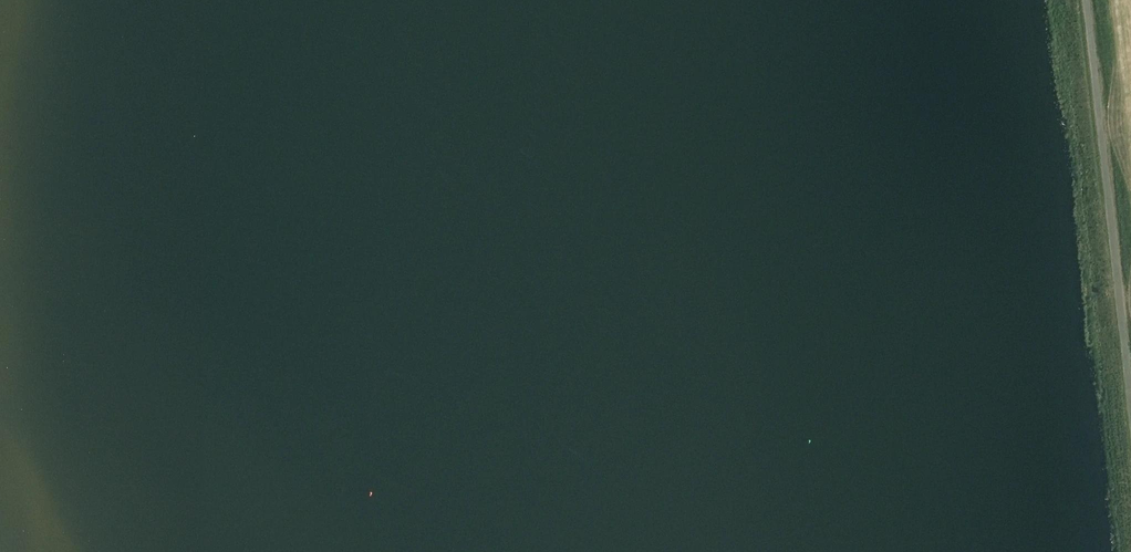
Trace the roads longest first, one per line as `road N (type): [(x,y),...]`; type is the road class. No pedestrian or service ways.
road 1 (unclassified): [(1130,394),(1090,0)]

